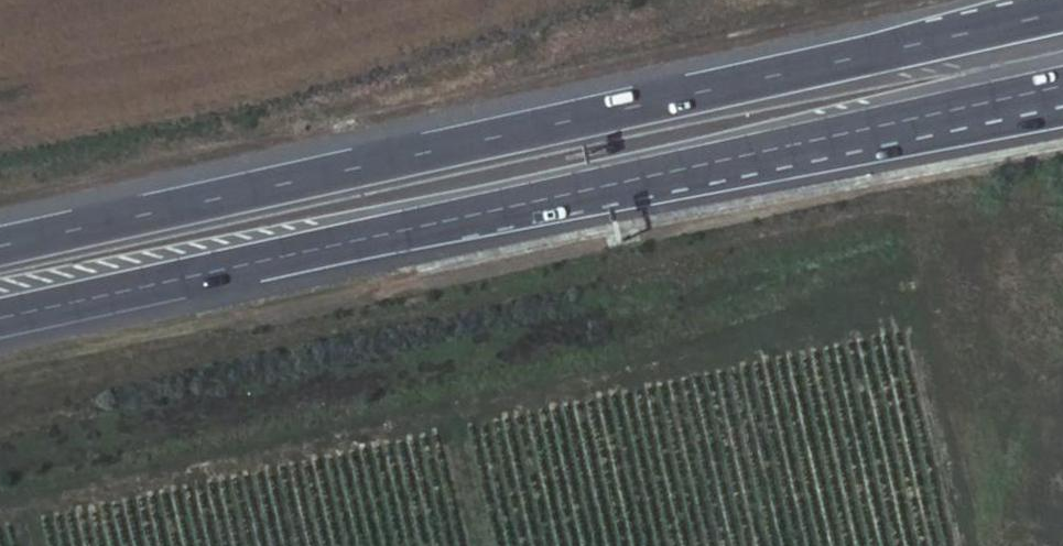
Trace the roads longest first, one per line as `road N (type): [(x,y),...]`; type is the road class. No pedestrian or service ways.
road 1 (motorway): [(1062,12),(0,246)]
road 2 (motorway): [(0,318),(1047,88)]

